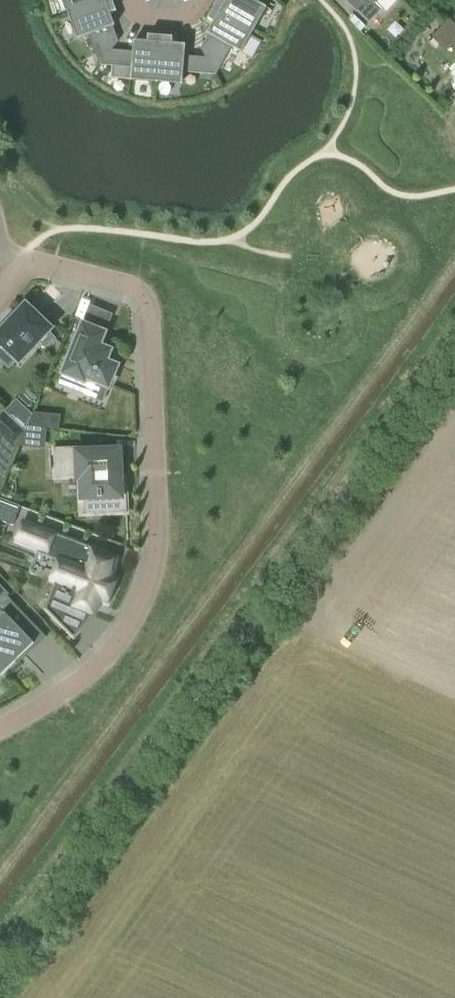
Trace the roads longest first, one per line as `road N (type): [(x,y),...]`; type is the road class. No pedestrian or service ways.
road 1 (unclassified): [(0,958),(454,342)]
road 2 (residential): [(0,730),(87,676),(127,634),(149,587),(159,538),(150,304),(136,287),(33,261)]

